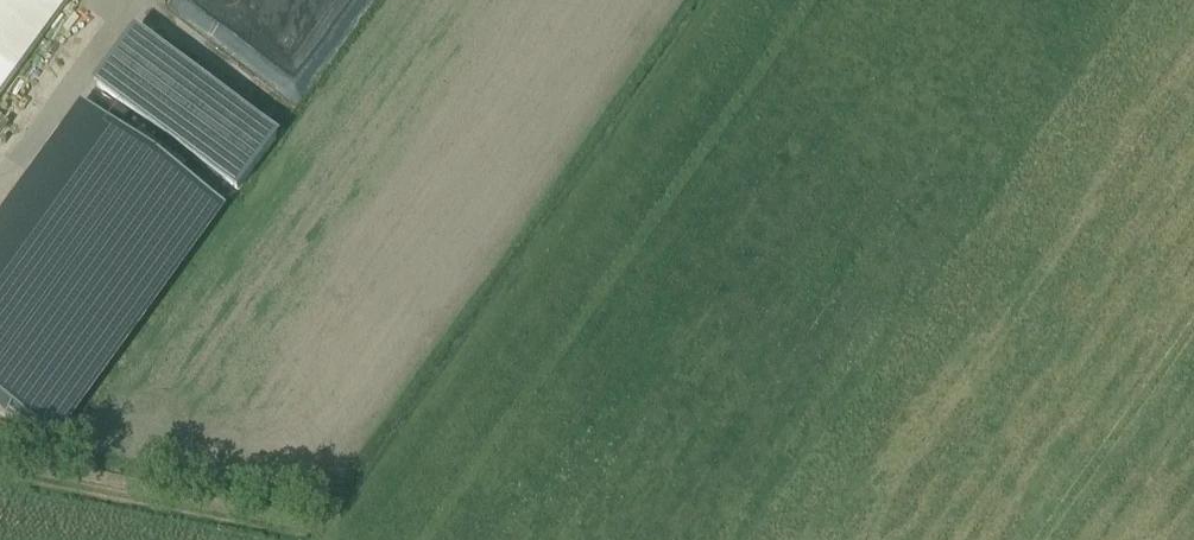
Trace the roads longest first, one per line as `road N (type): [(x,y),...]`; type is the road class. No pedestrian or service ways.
road 1 (track): [(0,471),(320,533)]

